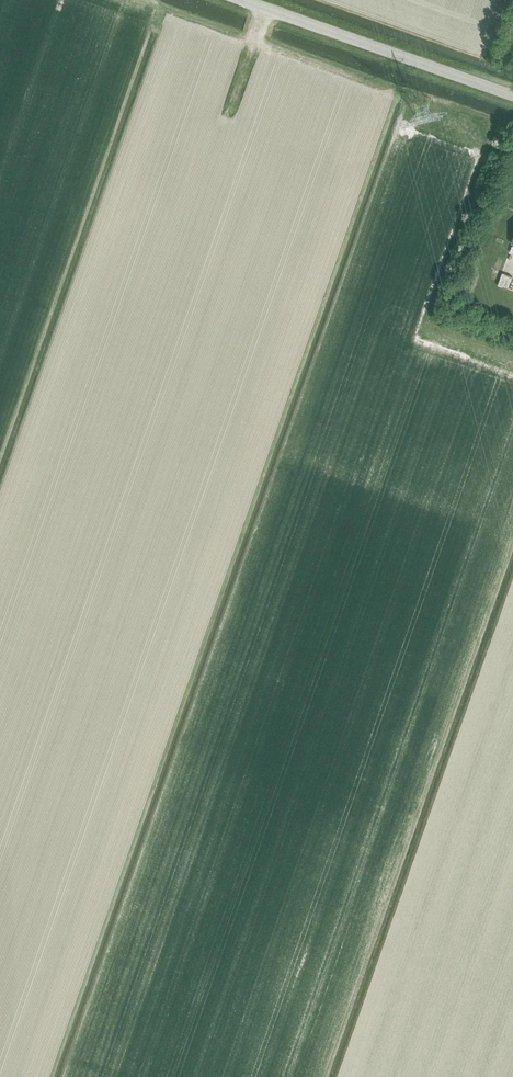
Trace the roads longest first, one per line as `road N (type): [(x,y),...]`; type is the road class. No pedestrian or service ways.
road 1 (unclassified): [(512,96),(242,0)]

